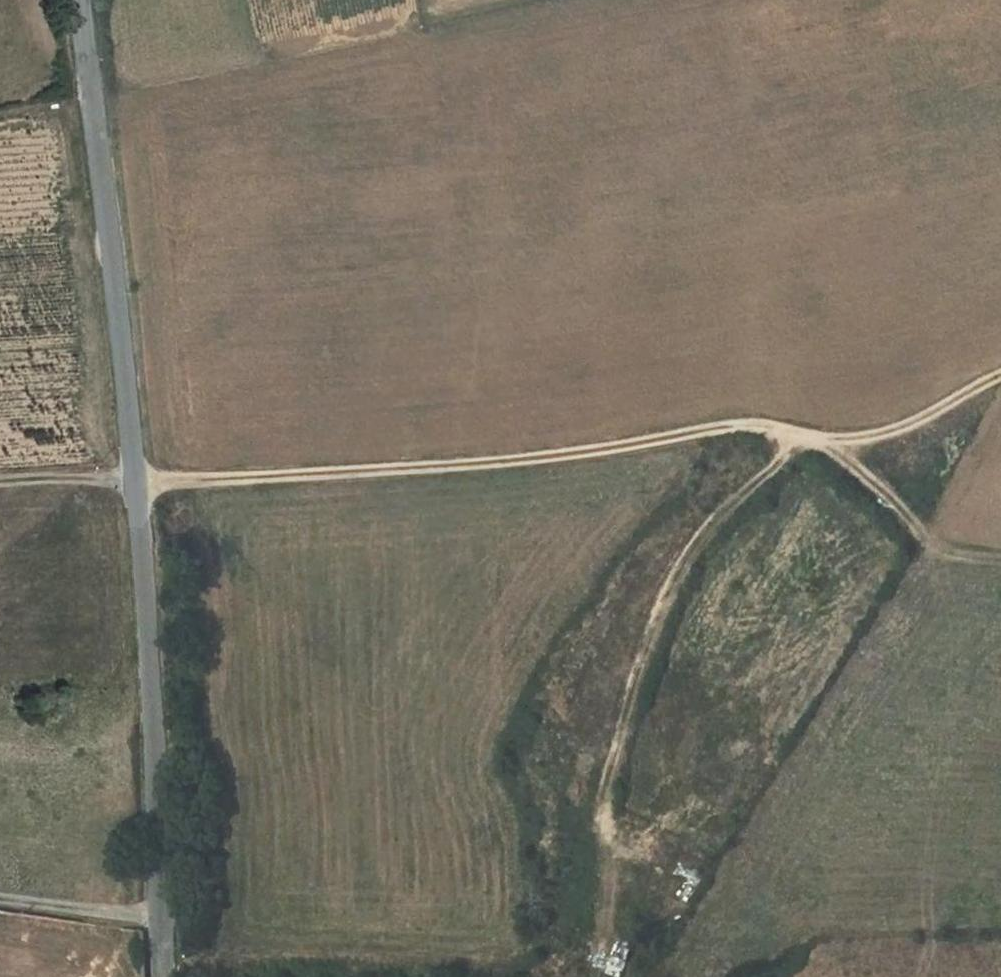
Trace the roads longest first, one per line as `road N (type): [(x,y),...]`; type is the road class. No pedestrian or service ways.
road 1 (track): [(0,482),(136,484),(545,456),(740,423),(843,434),(904,422),(1000,373)]
road 2 (unclassified): [(162,976),(136,484),(77,0)]
road 3 (track): [(795,436),(766,475),(707,524),(669,585),(605,785),(615,848)]
road 4 (track): [(786,430),(842,467),(913,533),(949,552),(1000,558)]
road 5 (track): [(160,919),(0,897)]

